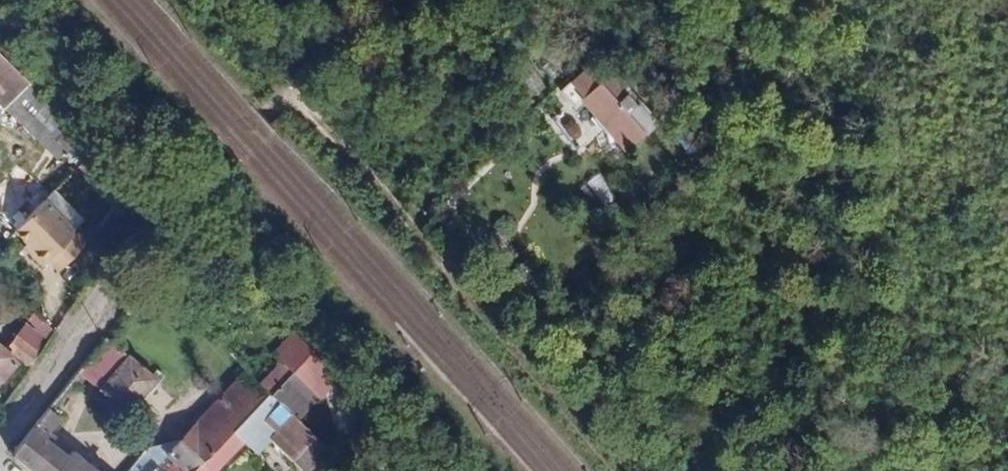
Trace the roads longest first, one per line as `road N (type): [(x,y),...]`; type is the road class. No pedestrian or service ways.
road 1 (residential): [(0,443),(134,246),(223,158)]
road 2 (track): [(223,158),(281,108),(349,30),(430,0)]

